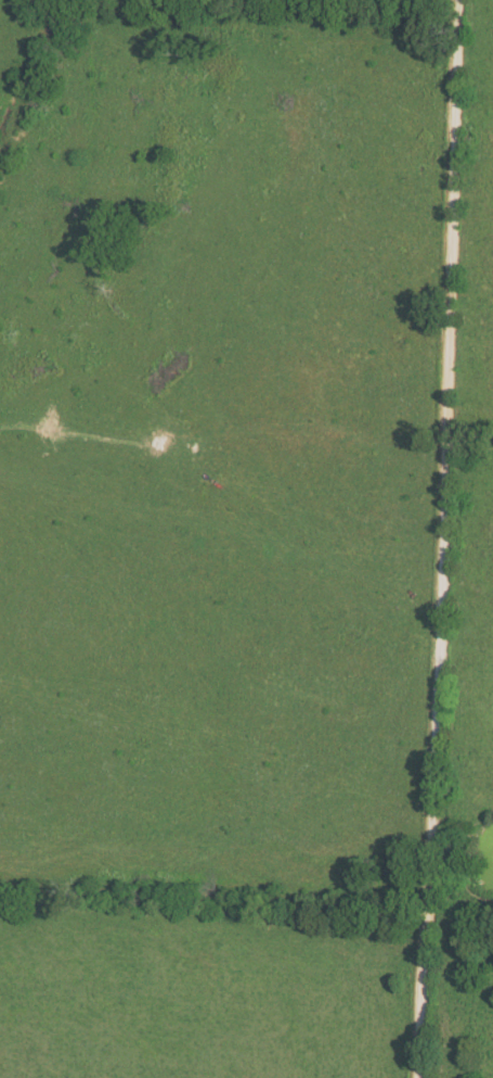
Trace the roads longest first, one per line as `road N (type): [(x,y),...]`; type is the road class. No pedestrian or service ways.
road 1 (residential): [(419,1077),(457,0)]

